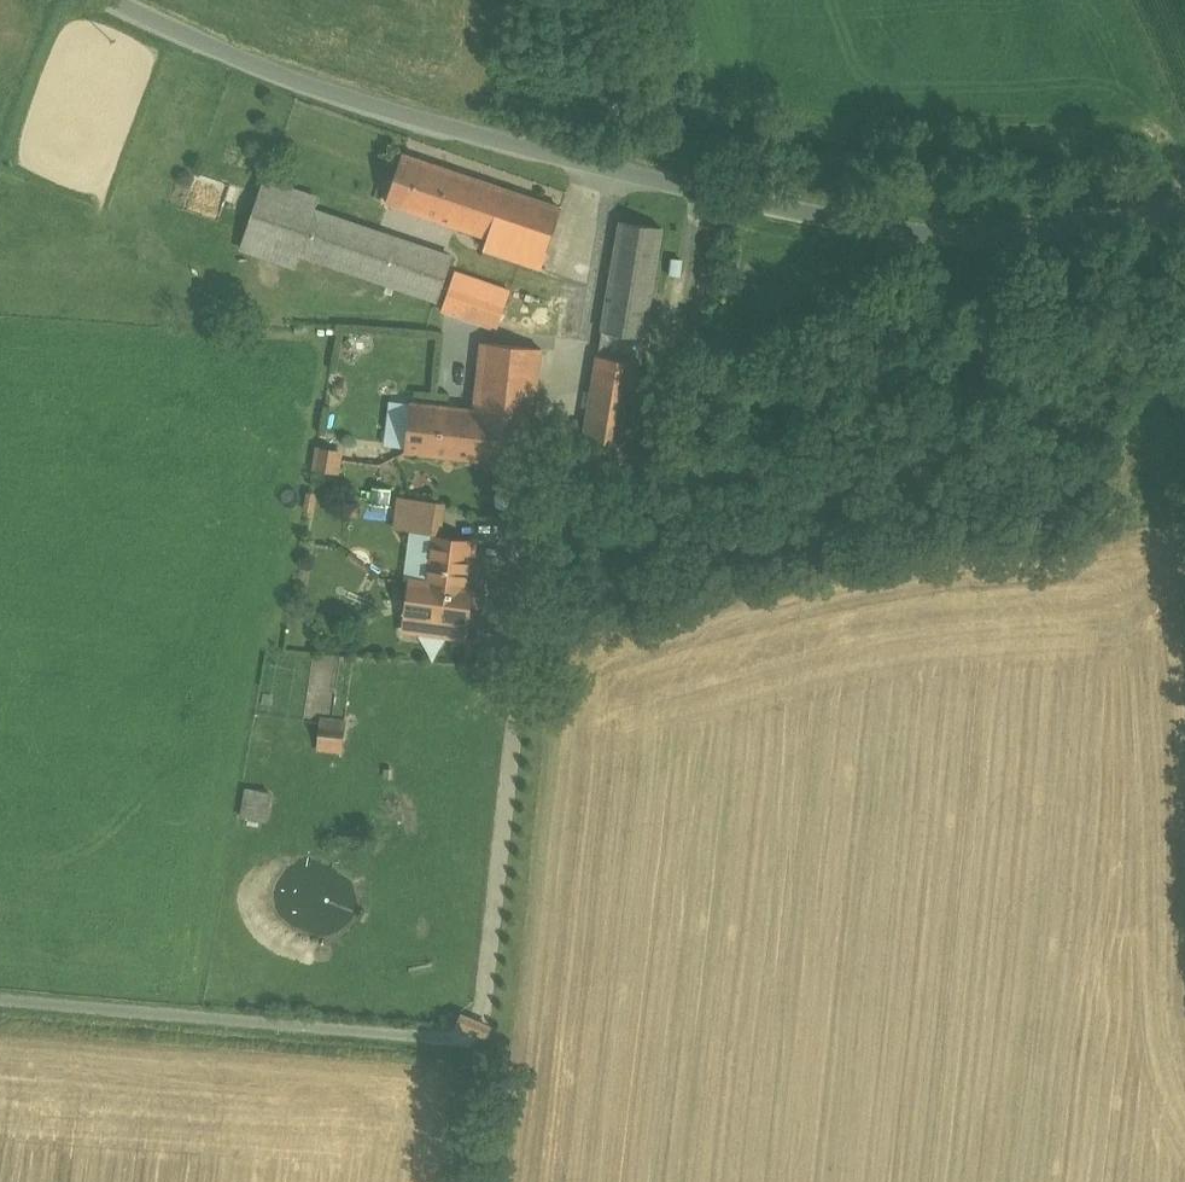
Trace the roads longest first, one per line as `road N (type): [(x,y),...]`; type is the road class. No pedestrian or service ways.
road 1 (tertiary): [(1184,207),(1070,228),(959,233),(832,219),(447,127),(281,75),(113,0)]
road 2 (residential): [(0,998),(468,1040)]

